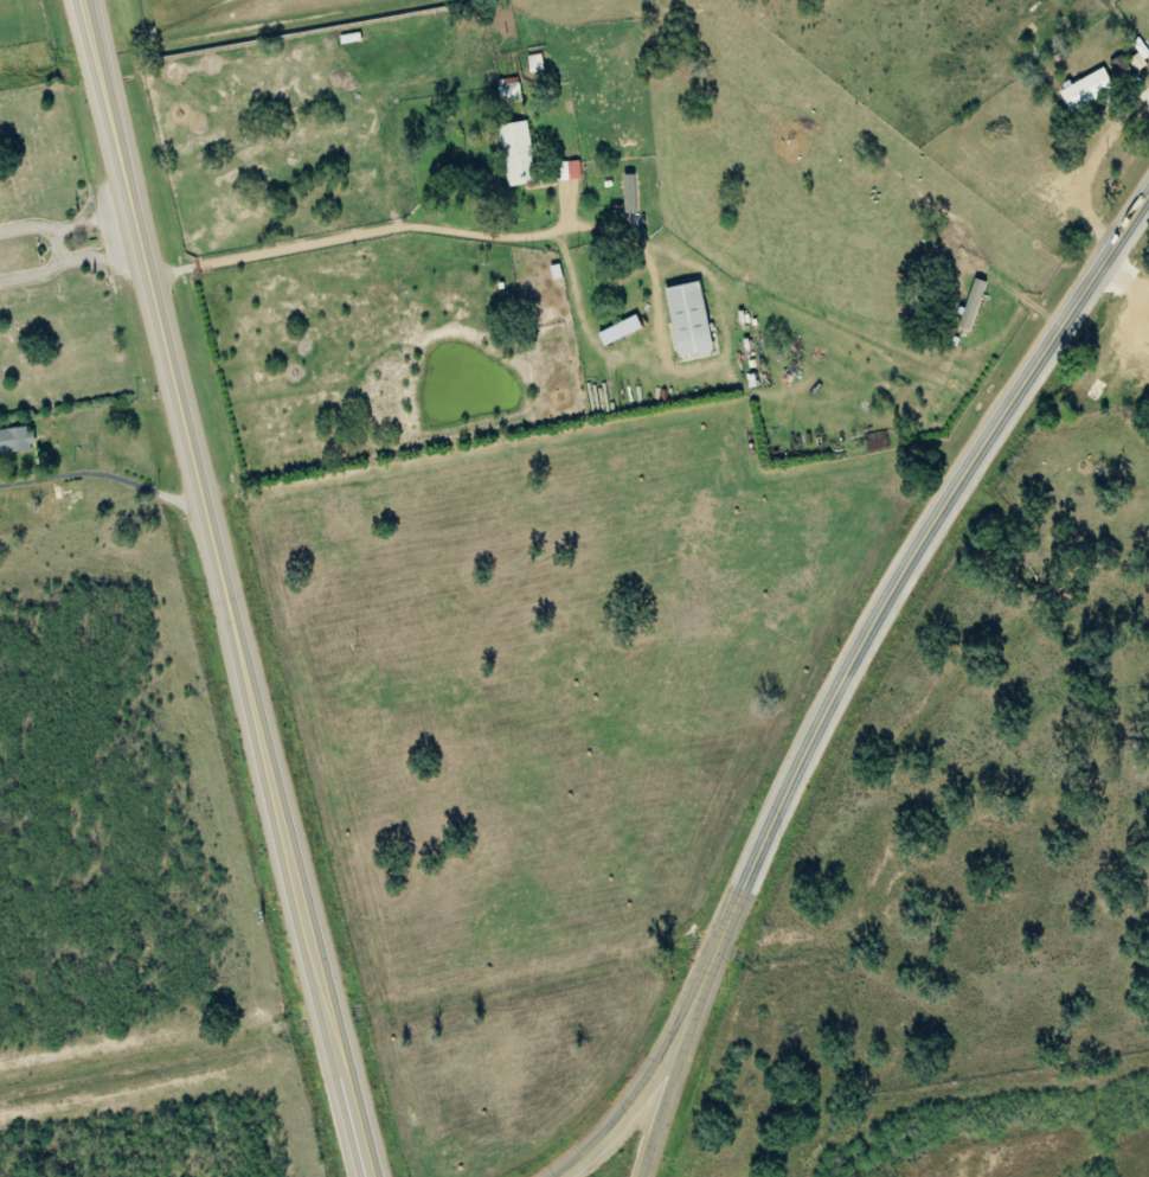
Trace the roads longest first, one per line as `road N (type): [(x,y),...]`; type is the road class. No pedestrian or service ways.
road 1 (trunk): [(372,1176),(90,0)]
road 2 (primary): [(718,971),(810,751),(880,622),(1148,207)]
road 3 (residential): [(590,248),(563,234),(165,301)]
road 4 (primary): [(718,971),(661,1089),(612,1156),(580,1176)]
road 5 (primary): [(650,1176),(718,971)]
road 6 (residential): [(39,616),(69,633),(121,601),(163,594),(236,602)]

